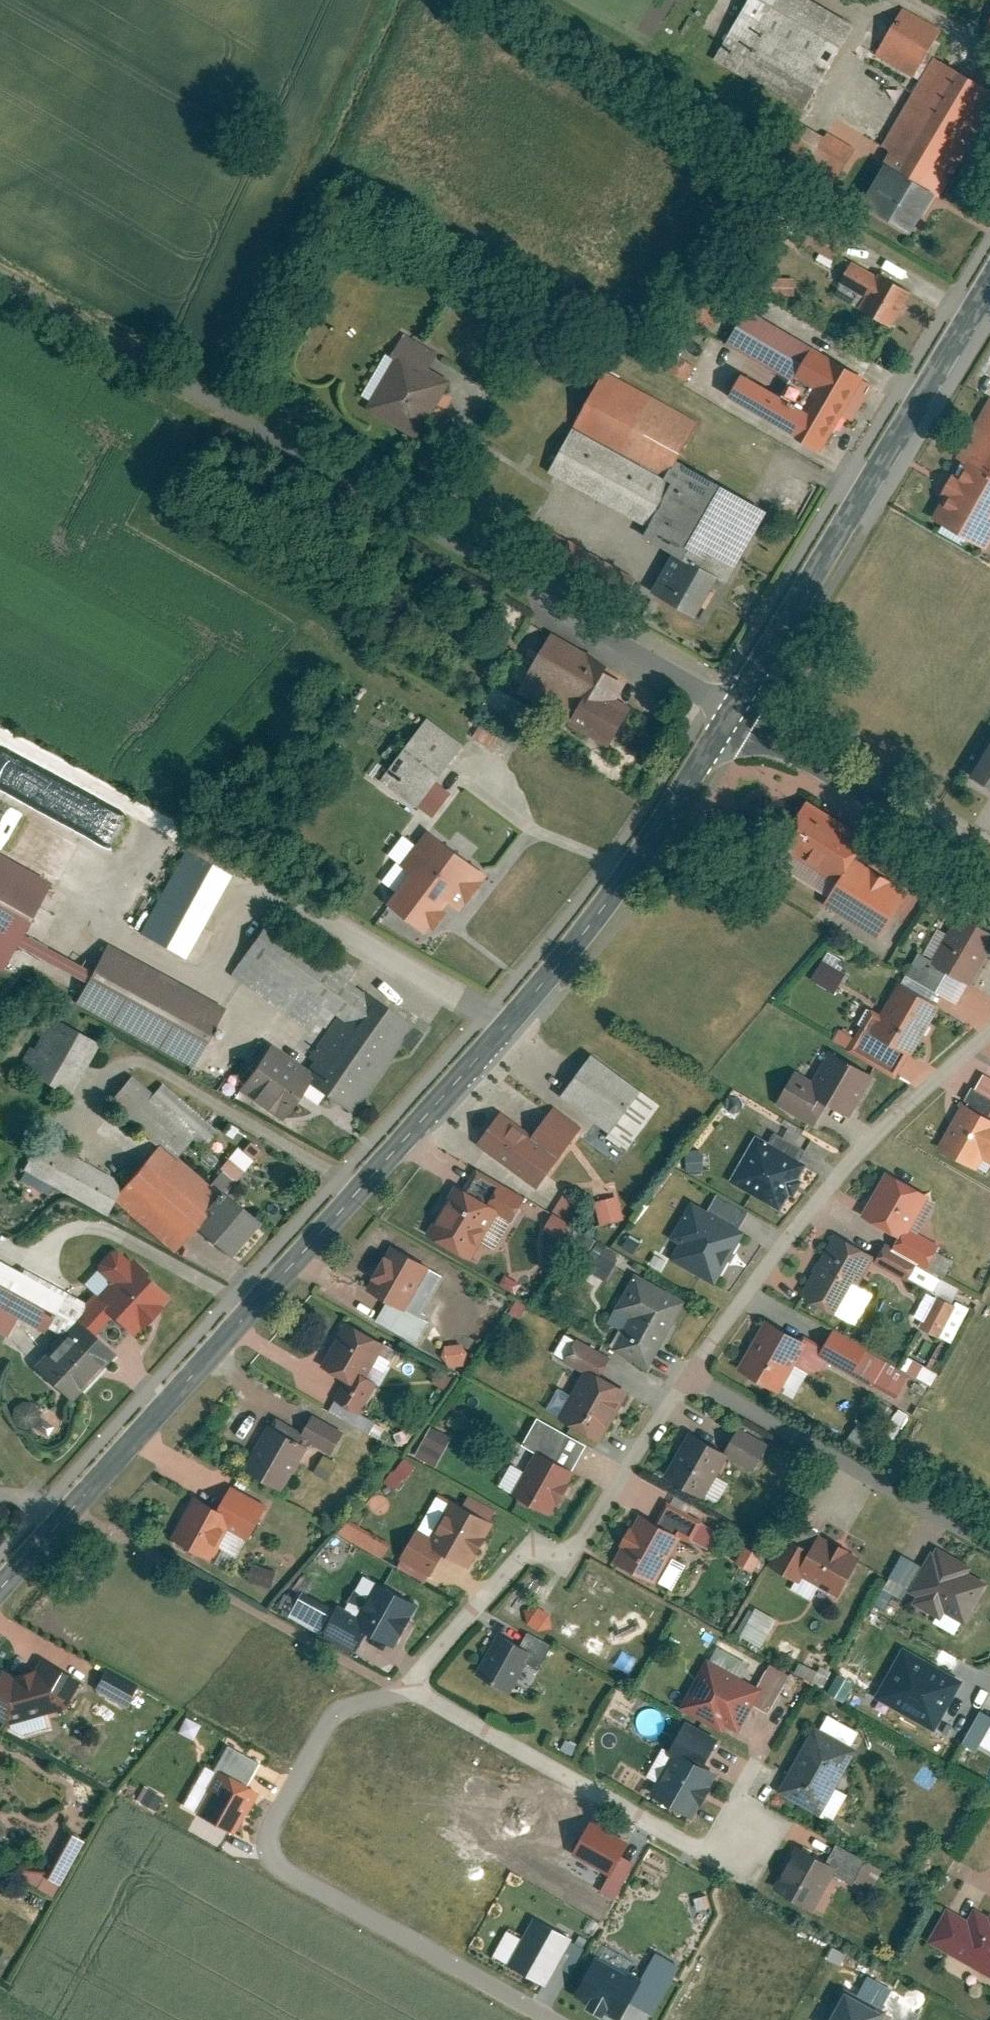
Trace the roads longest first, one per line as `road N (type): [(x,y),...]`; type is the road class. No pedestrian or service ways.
road 1 (tertiary): [(0,1583),(621,888),(744,716)]
road 2 (residential): [(217,405),(744,716)]
road 3 (residential): [(551,2019),(296,1878),(268,1842),(339,1711),(410,1685)]
road 4 (tertiary): [(744,716),(989,298)]
road 5 (residential): [(989,1029),(874,1137),(782,1244),(690,1372)]
road 6 (residential): [(690,1372),(566,1556),(534,1545),(410,1685)]
road 7 (residential): [(410,1685),(691,1844),(748,1833)]
road 8 (residential): [(989,1541),(690,1372)]
road 9 (tertiary): [(744,716),(986,858)]
road 10 (unclassified): [(0,277),(217,405)]

